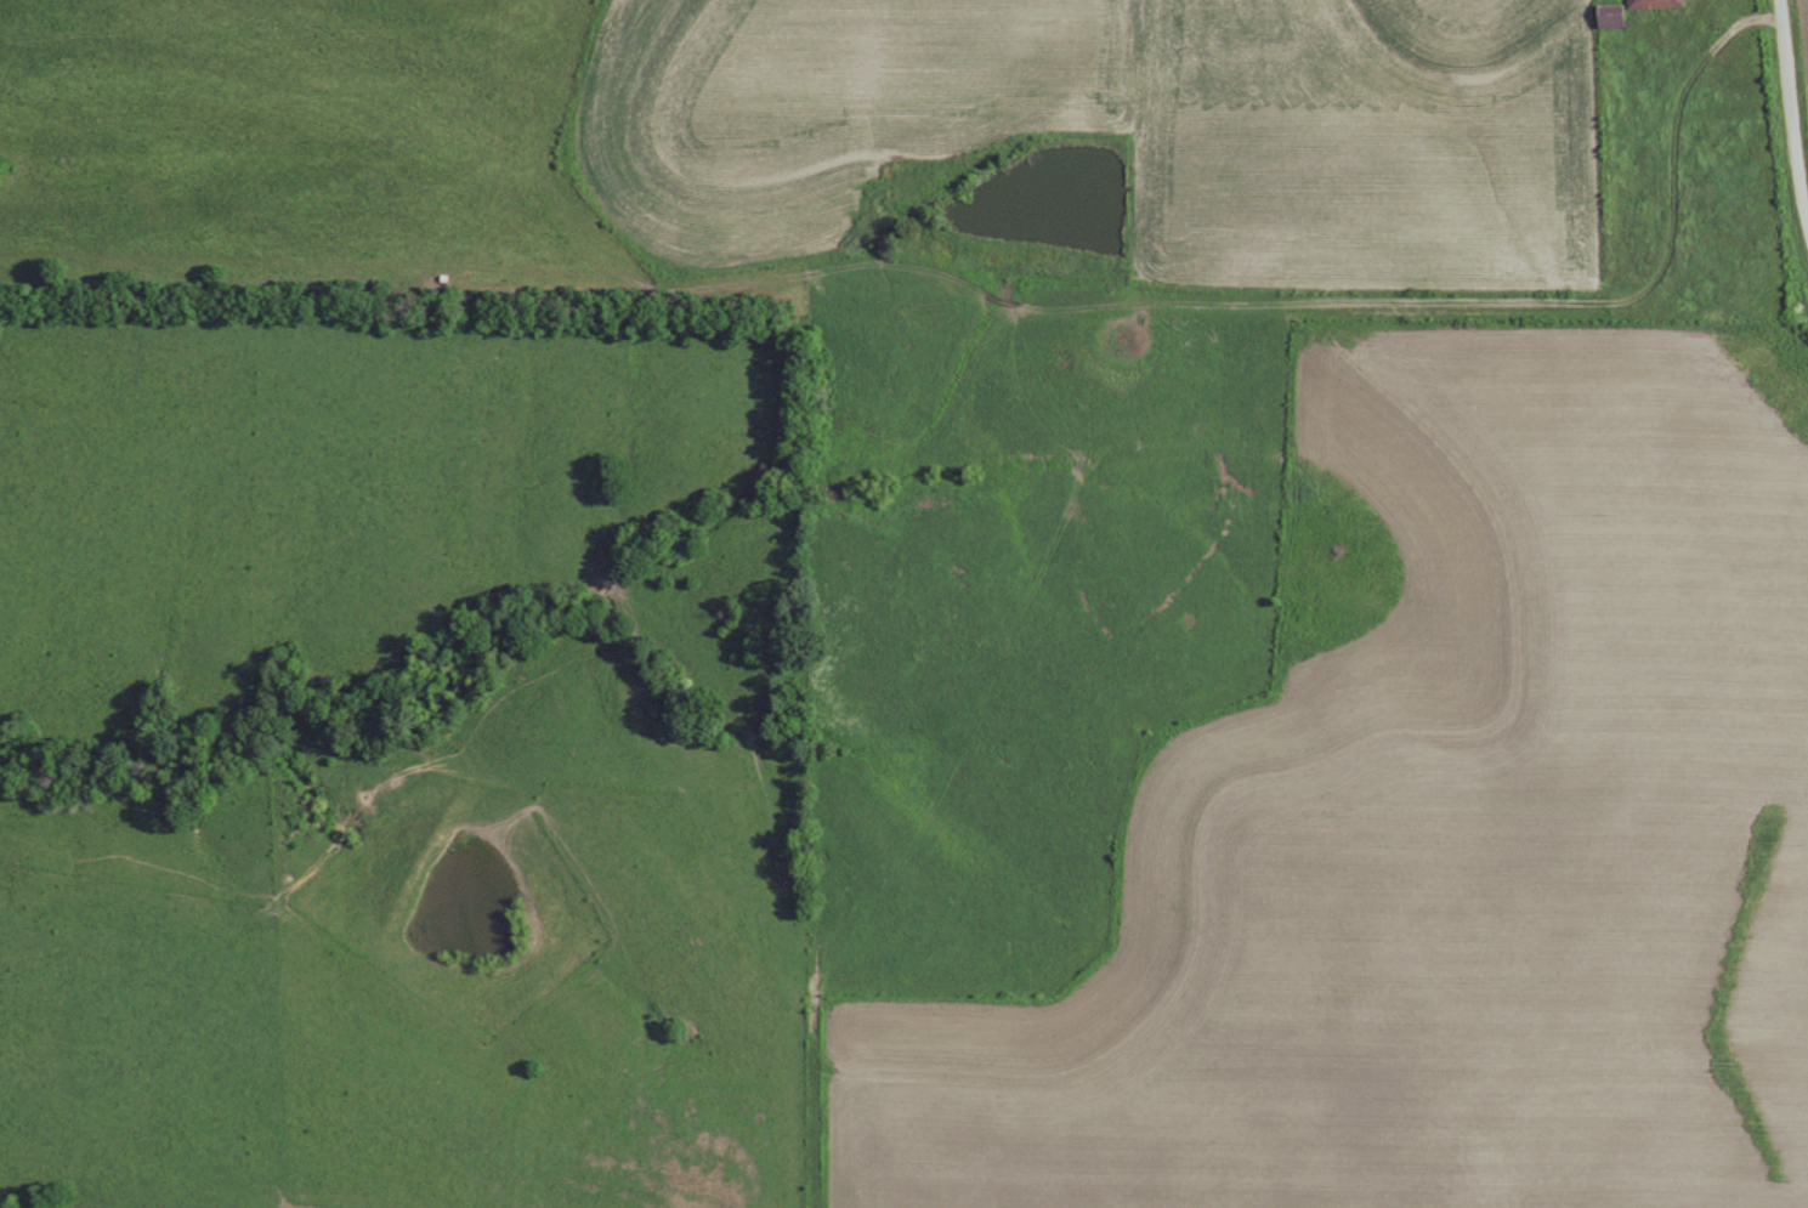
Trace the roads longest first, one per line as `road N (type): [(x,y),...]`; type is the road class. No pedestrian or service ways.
road 1 (residential): [(1807,237),(1782,0)]

